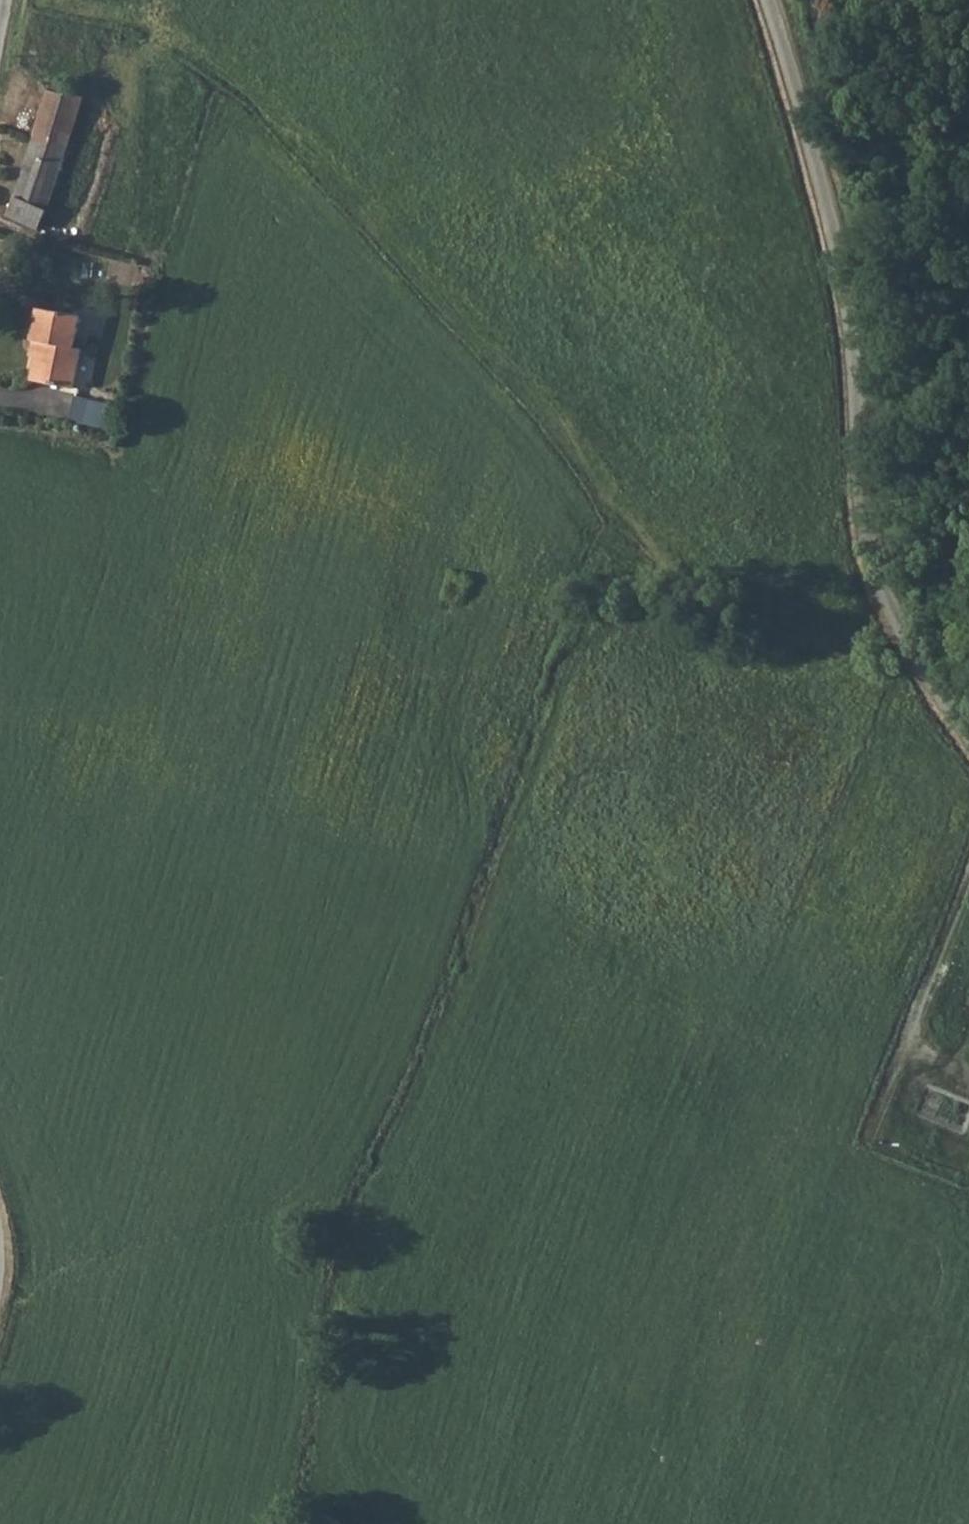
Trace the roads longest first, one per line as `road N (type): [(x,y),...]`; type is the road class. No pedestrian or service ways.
road 1 (unclassified): [(968,736),(881,613),(865,559),(832,261),(809,129),(768,0)]

